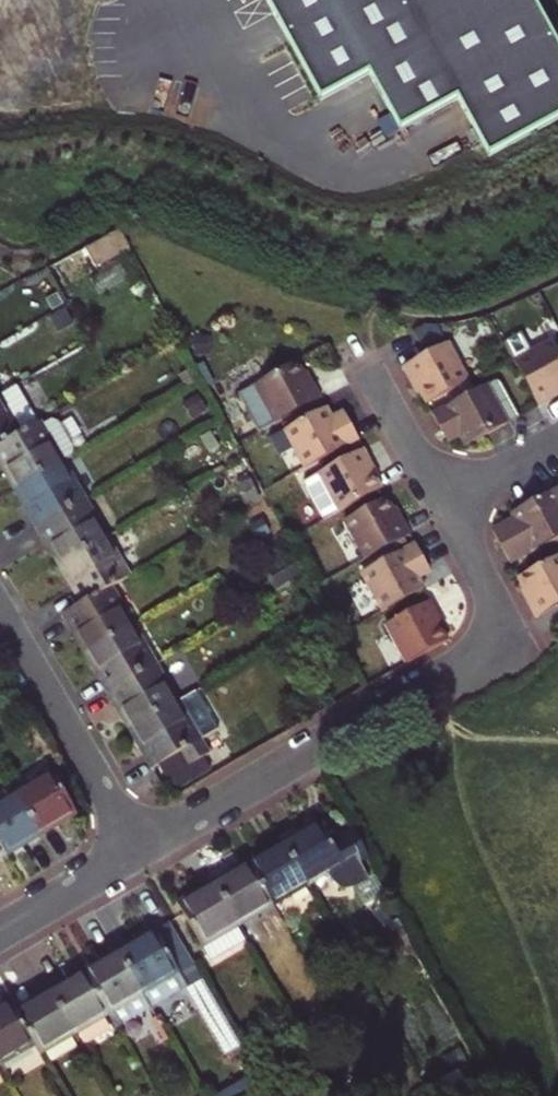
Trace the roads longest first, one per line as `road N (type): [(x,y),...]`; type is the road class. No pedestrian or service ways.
road 1 (residential): [(139,848),(512,635),(444,503)]
road 2 (residential): [(0,610),(139,848)]
road 3 (residential): [(0,931),(139,848)]
road 4 (residential): [(444,503),(369,365)]
road 5 (residential): [(444,503),(557,442)]

